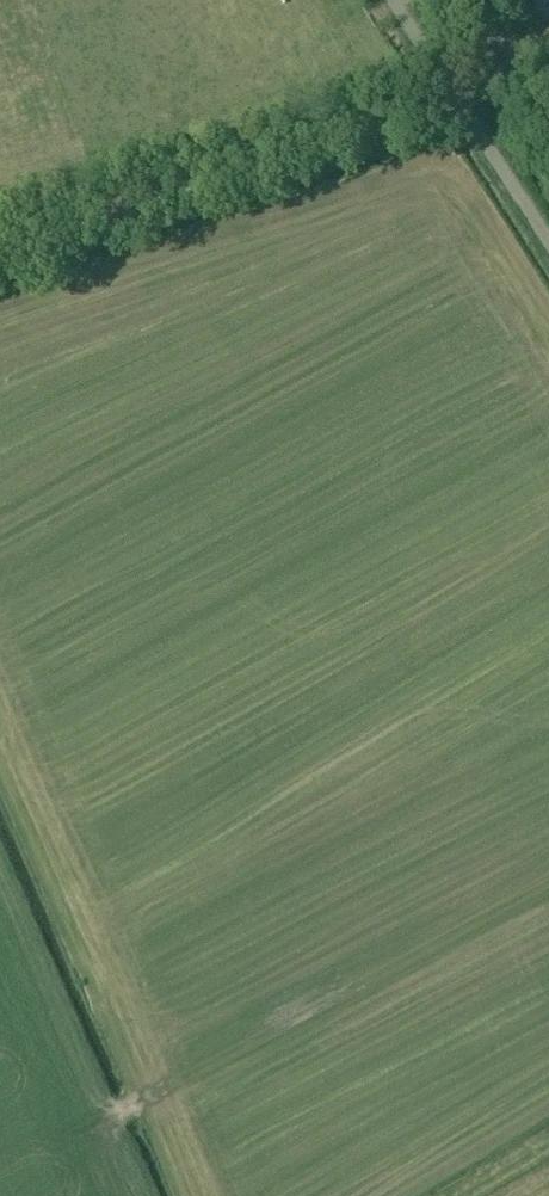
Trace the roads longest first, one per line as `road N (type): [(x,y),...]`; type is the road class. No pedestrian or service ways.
road 1 (tertiary): [(548,136),(462,0)]

